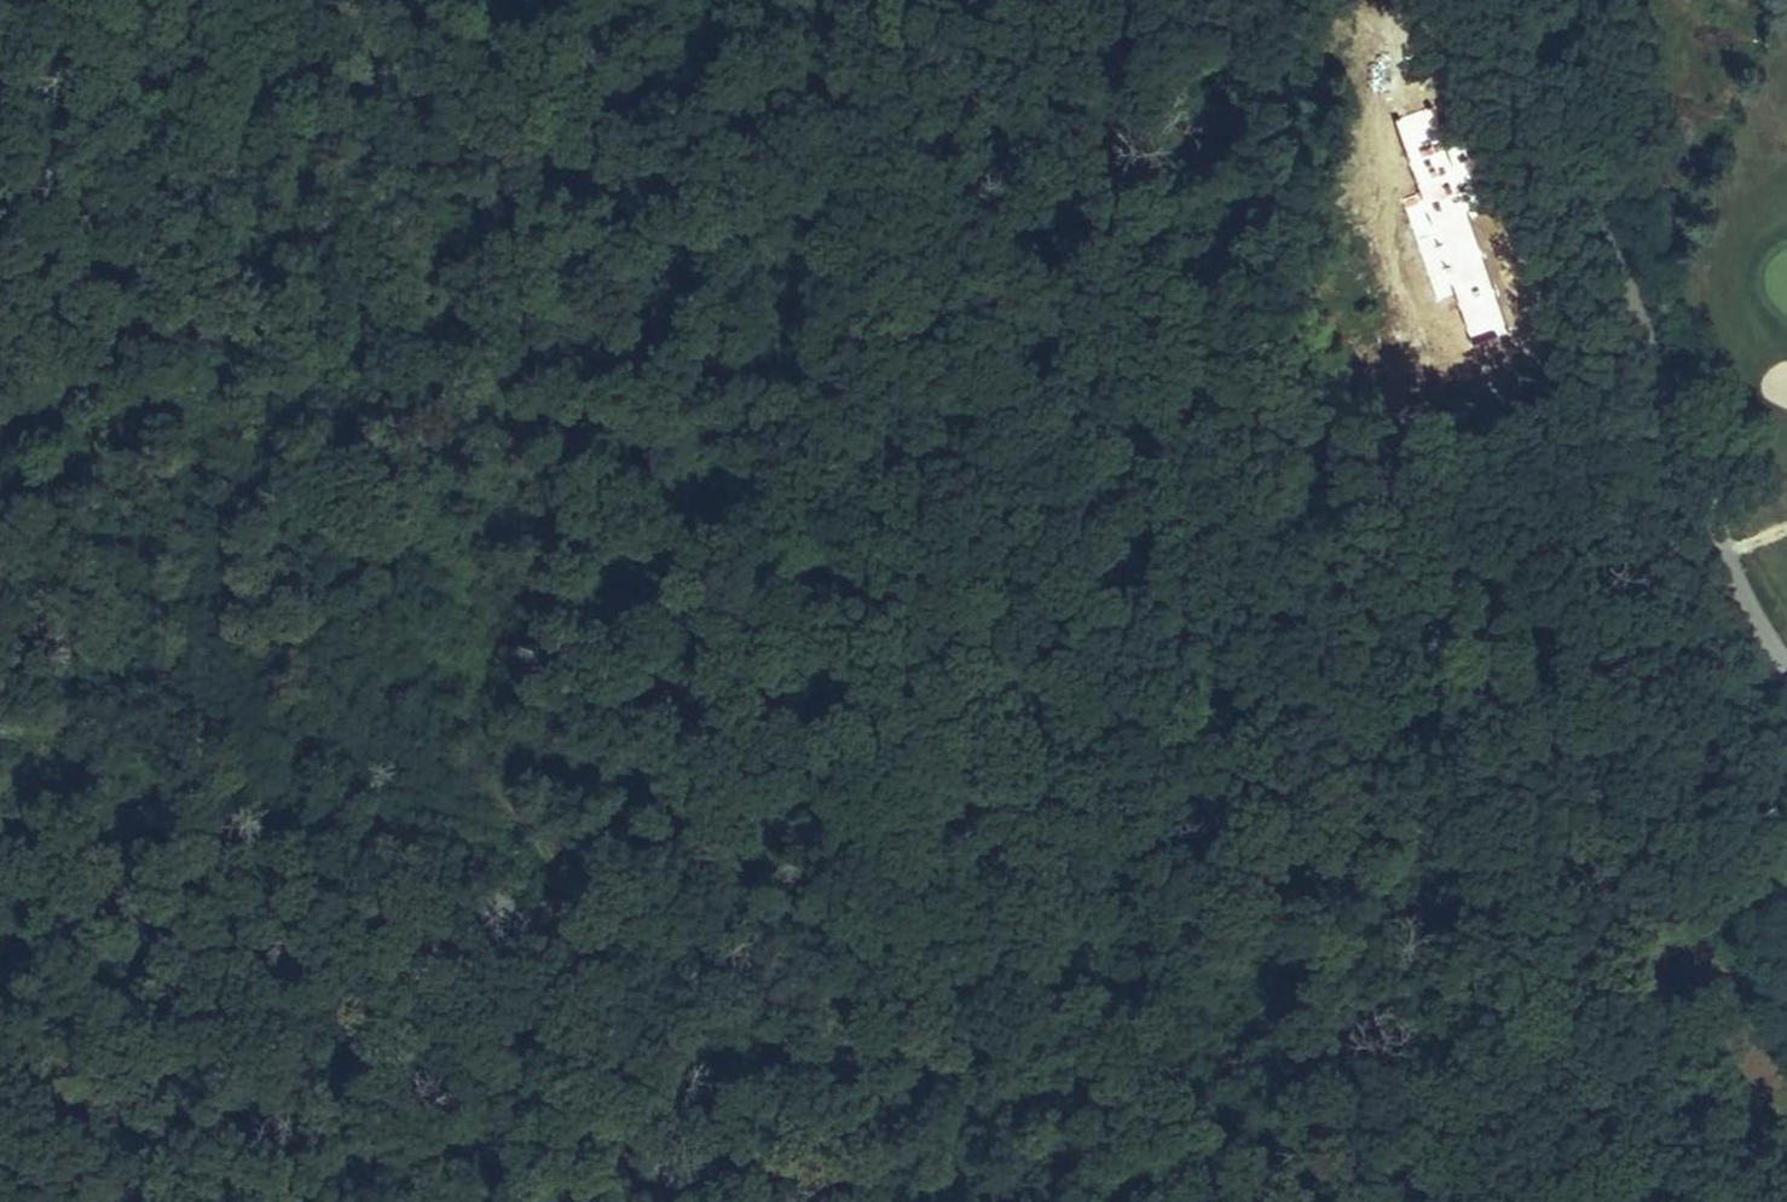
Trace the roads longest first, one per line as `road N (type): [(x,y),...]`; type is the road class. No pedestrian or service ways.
road 1 (track): [(0,327),(72,528),(130,603),(252,665),(440,812),(491,880),(510,977),(545,1084),(562,1201)]
road 2 (residential): [(1476,0),(1753,620),(1786,661)]

